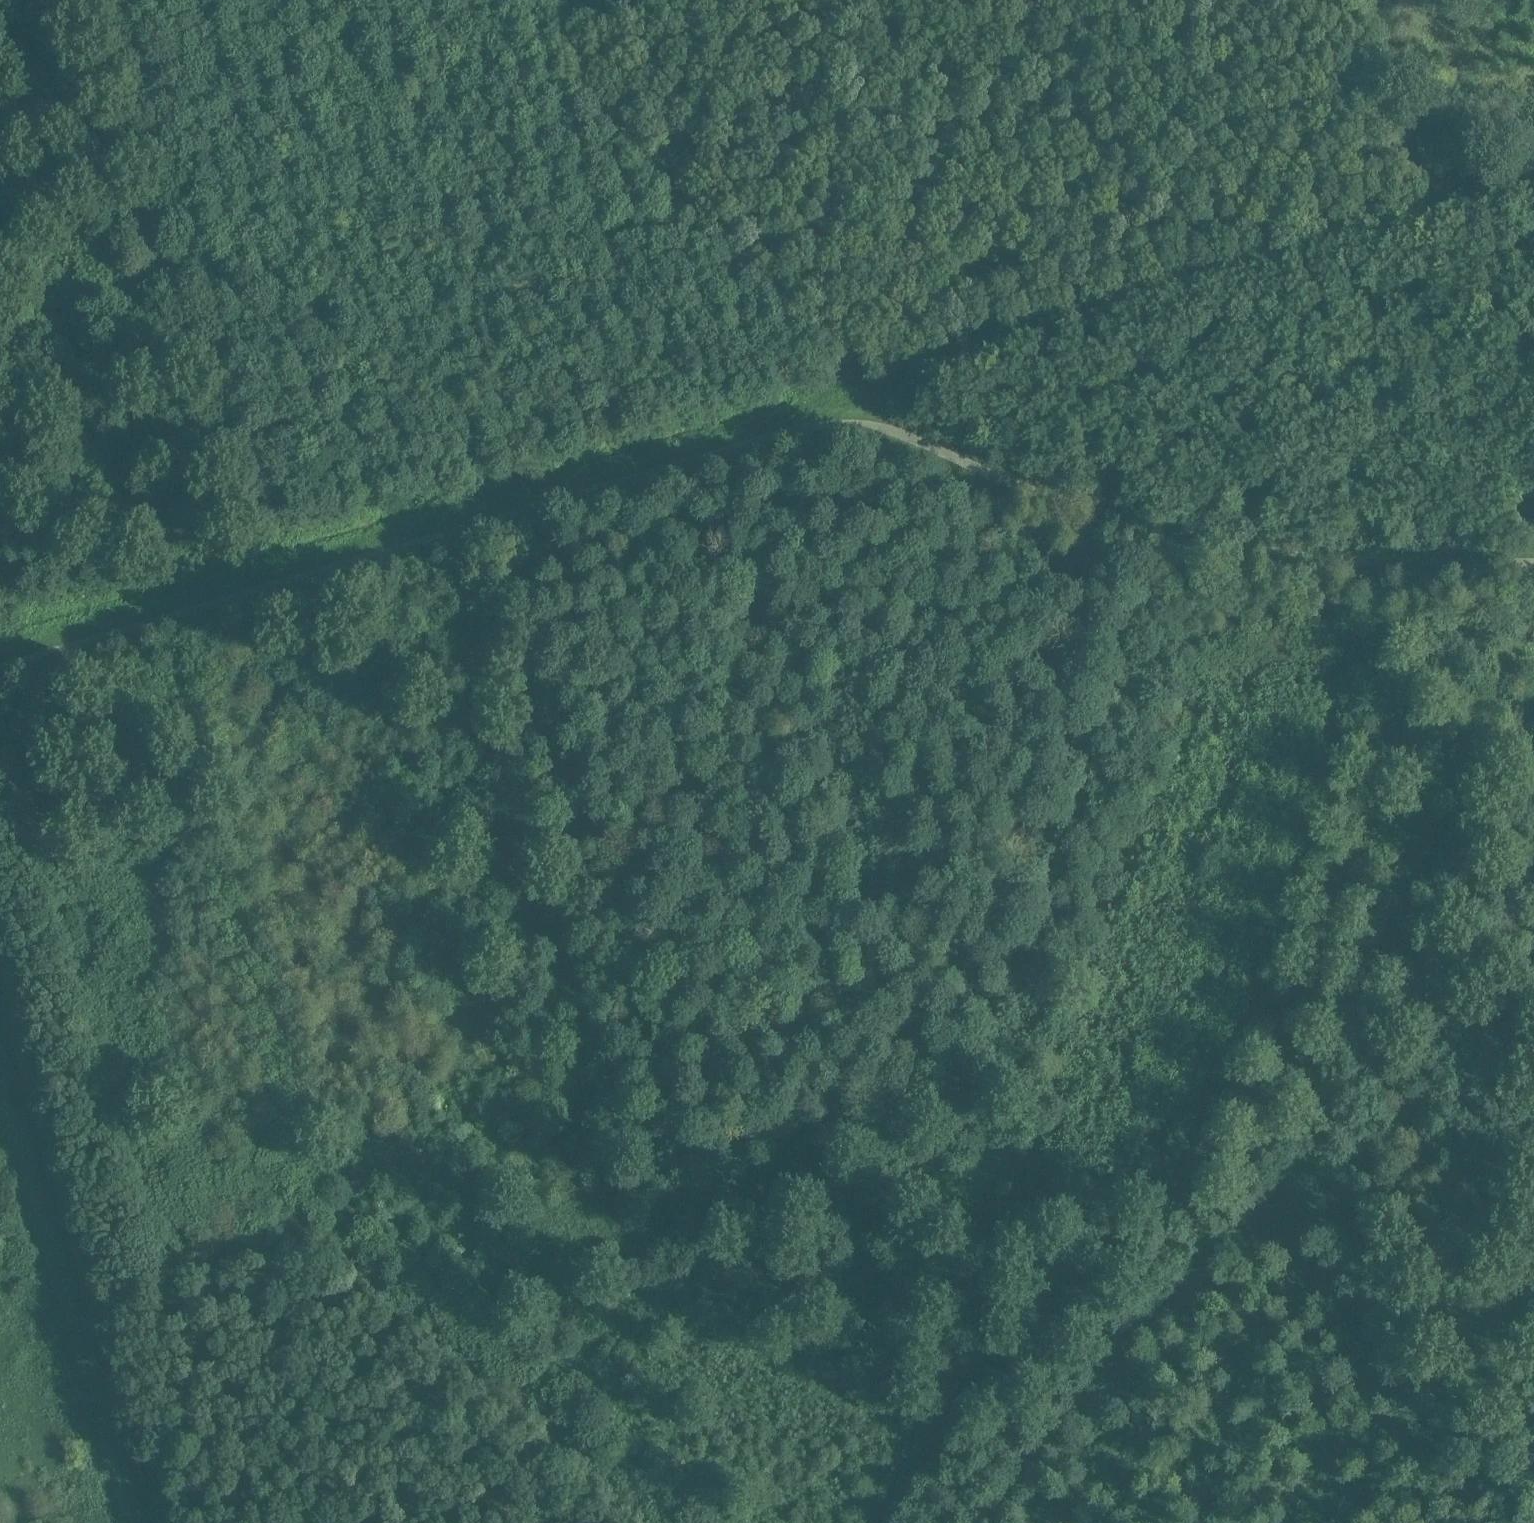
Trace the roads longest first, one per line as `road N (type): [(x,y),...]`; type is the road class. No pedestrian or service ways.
road 1 (track): [(1533,616),(1471,752),(1450,889),(1437,925),(1341,1117),(1283,1201),(1155,1324),(987,1522)]

